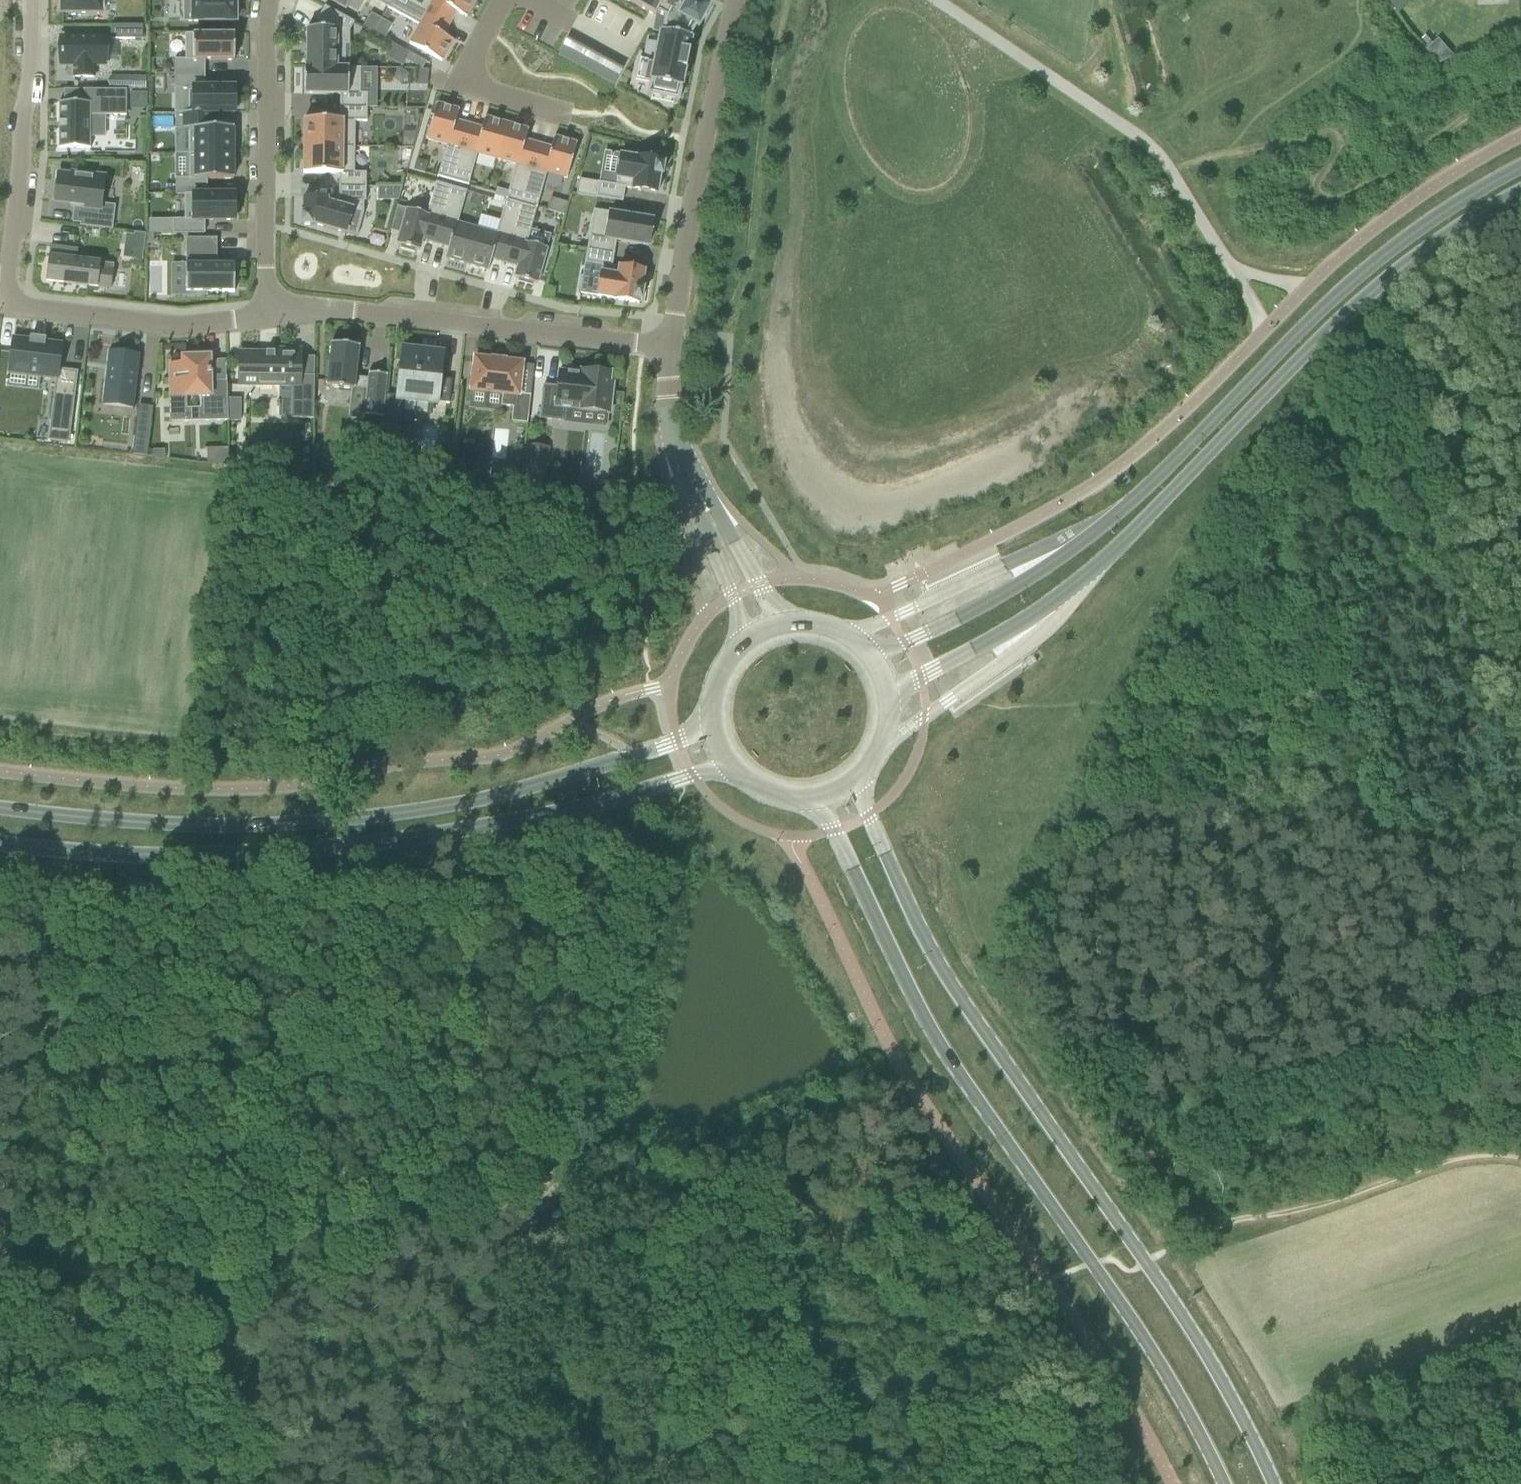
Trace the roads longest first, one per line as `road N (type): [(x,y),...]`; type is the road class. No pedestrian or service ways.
road 1 (secondary): [(1520,167),(1383,255),(1094,533),(958,619),(868,652)]
road 2 (secondary): [(1275,1483),(1222,1380),(937,954),(851,786)]
road 3 (secondary): [(890,699),(1063,593),(1129,536),(1313,344),(1427,251),(1520,192)]
road 4 (secondary): [(818,800),(900,969),(1178,1397),(1222,1483)]
road 5 (secondary): [(0,843),(169,856),(355,847),(495,826),(733,772)]
road 6 (secondary): [(709,709),(675,740),(633,755),(425,810),(240,826),(0,808)]
road 7 (track): [(1048,1281),(939,1318),(900,1317),(749,1157),(536,1171)]
road 8 (track): [(536,1171),(151,1310),(0,1355)]
road 9 (residential): [(30,0),(10,302),(181,324),(268,313)]
road 10 (track): [(1048,1281),(1112,1257),(1125,1273),(1195,1236),(1497,1120),(1520,1124)]
road 11 (track): [(693,776),(668,815),(536,1171)]
road 12 (residential): [(268,313),(323,310),(665,345)]
road 13 (residential): [(739,0),(665,345)]
road 14 (track): [(427,1483),(536,1171)]
road 15 (residential): [(272,0),(268,313)]
road 16 (track): [(977,1483),(963,1389),(1034,1323),(1048,1281)]
road 17 (track): [(212,1288),(255,1373),(258,1483)]
road 18 (residential): [(502,0),(469,80),(483,92),(570,116)]
road 19 (residential): [(665,345),(677,431),(701,500)]
road 20 (residential): [(701,500),(732,596),(737,646)]
road 21 (residential): [(785,622),(701,500)]

